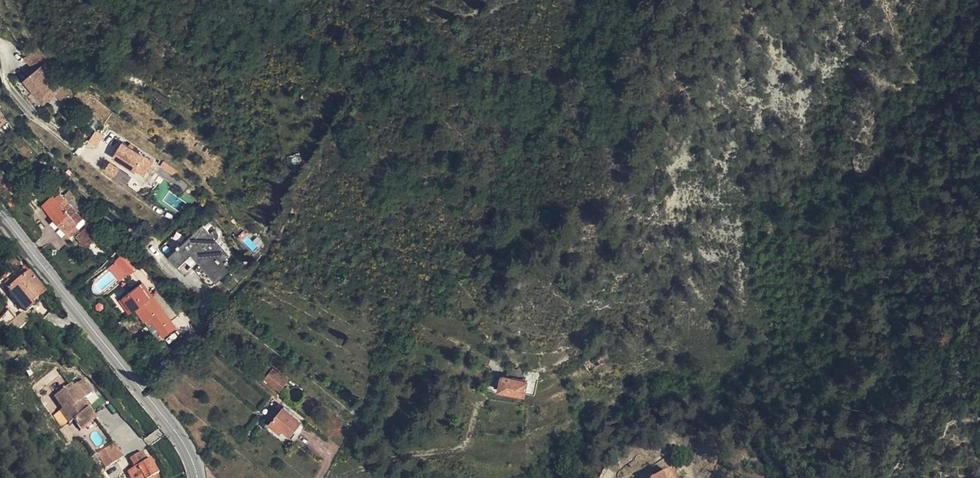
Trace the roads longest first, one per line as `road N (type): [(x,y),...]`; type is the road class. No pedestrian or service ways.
road 1 (tertiary): [(197,477),(182,439),(0,213)]

